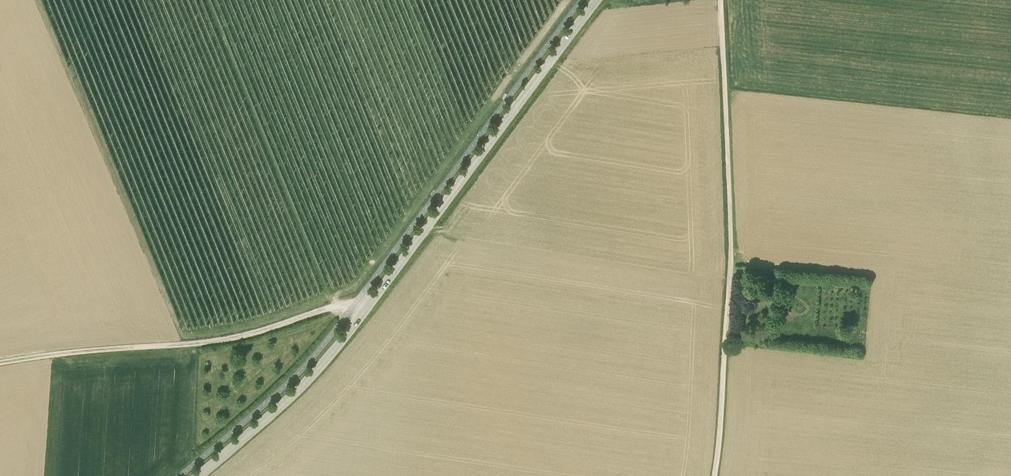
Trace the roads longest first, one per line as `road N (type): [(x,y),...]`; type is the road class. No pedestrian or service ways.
road 1 (tertiary): [(198,475),(337,347),(596,0)]
road 2 (track): [(713,475),(731,266),(719,0)]
road 3 (track): [(0,362),(218,341),(370,303)]

